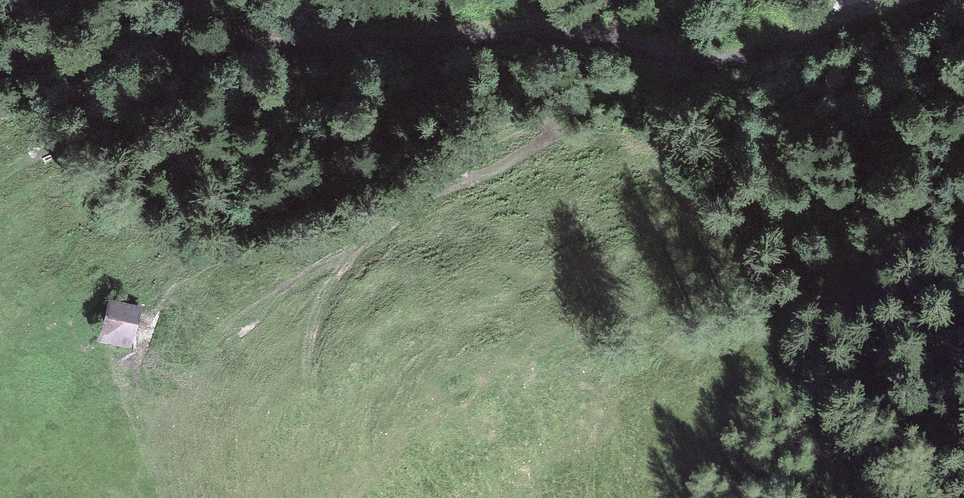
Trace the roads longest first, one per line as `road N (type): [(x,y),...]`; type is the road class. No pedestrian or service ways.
road 1 (track): [(902,0),(723,64),(594,36),(523,34),(238,45),(0,73)]
road 2 (track): [(697,64),(625,84),(525,156),(402,218),(341,275),(312,342)]
road 3 (track): [(238,45),(0,185)]

